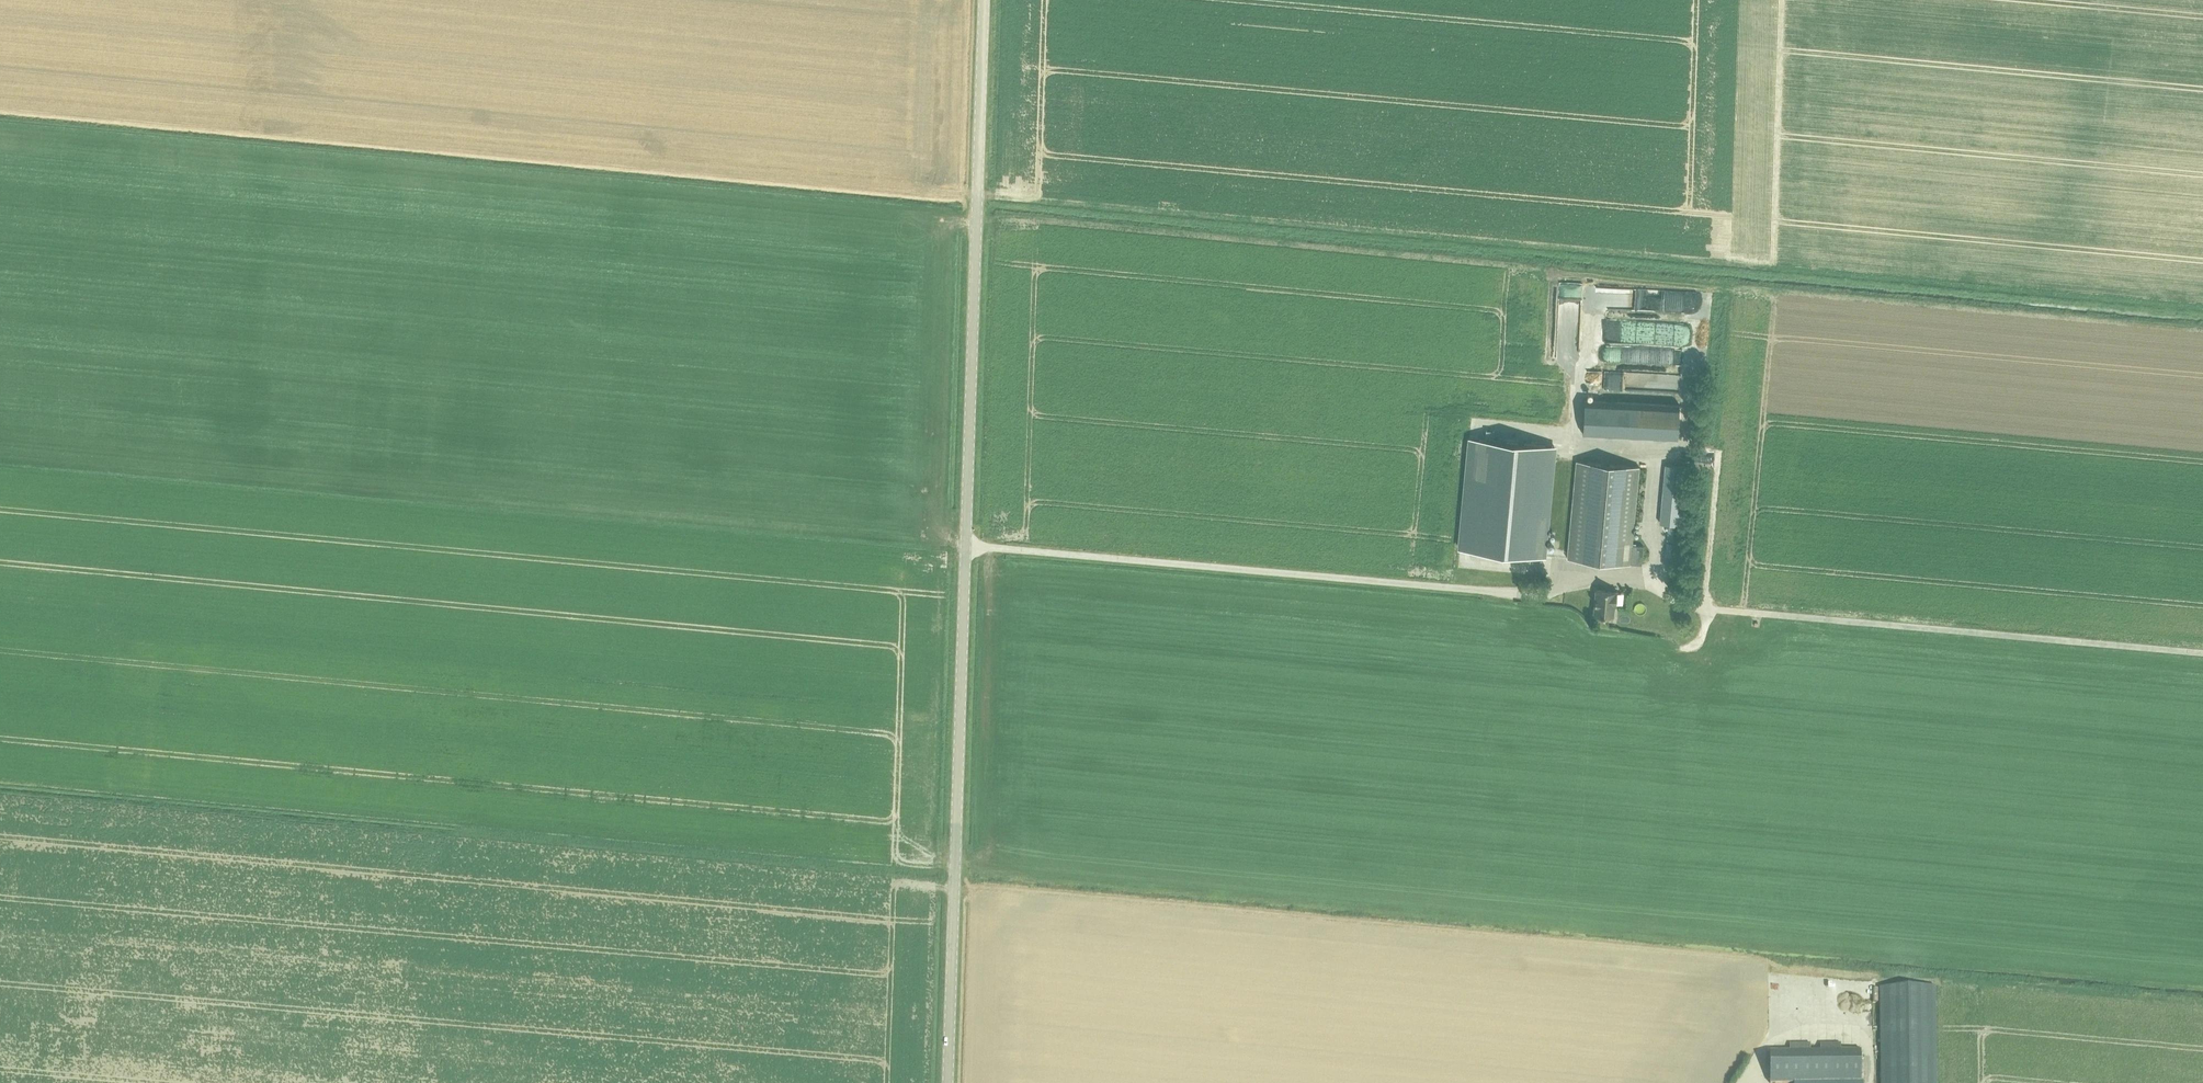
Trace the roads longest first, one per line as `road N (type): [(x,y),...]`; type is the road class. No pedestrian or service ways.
road 1 (tertiary): [(947,1082),(984,0)]

